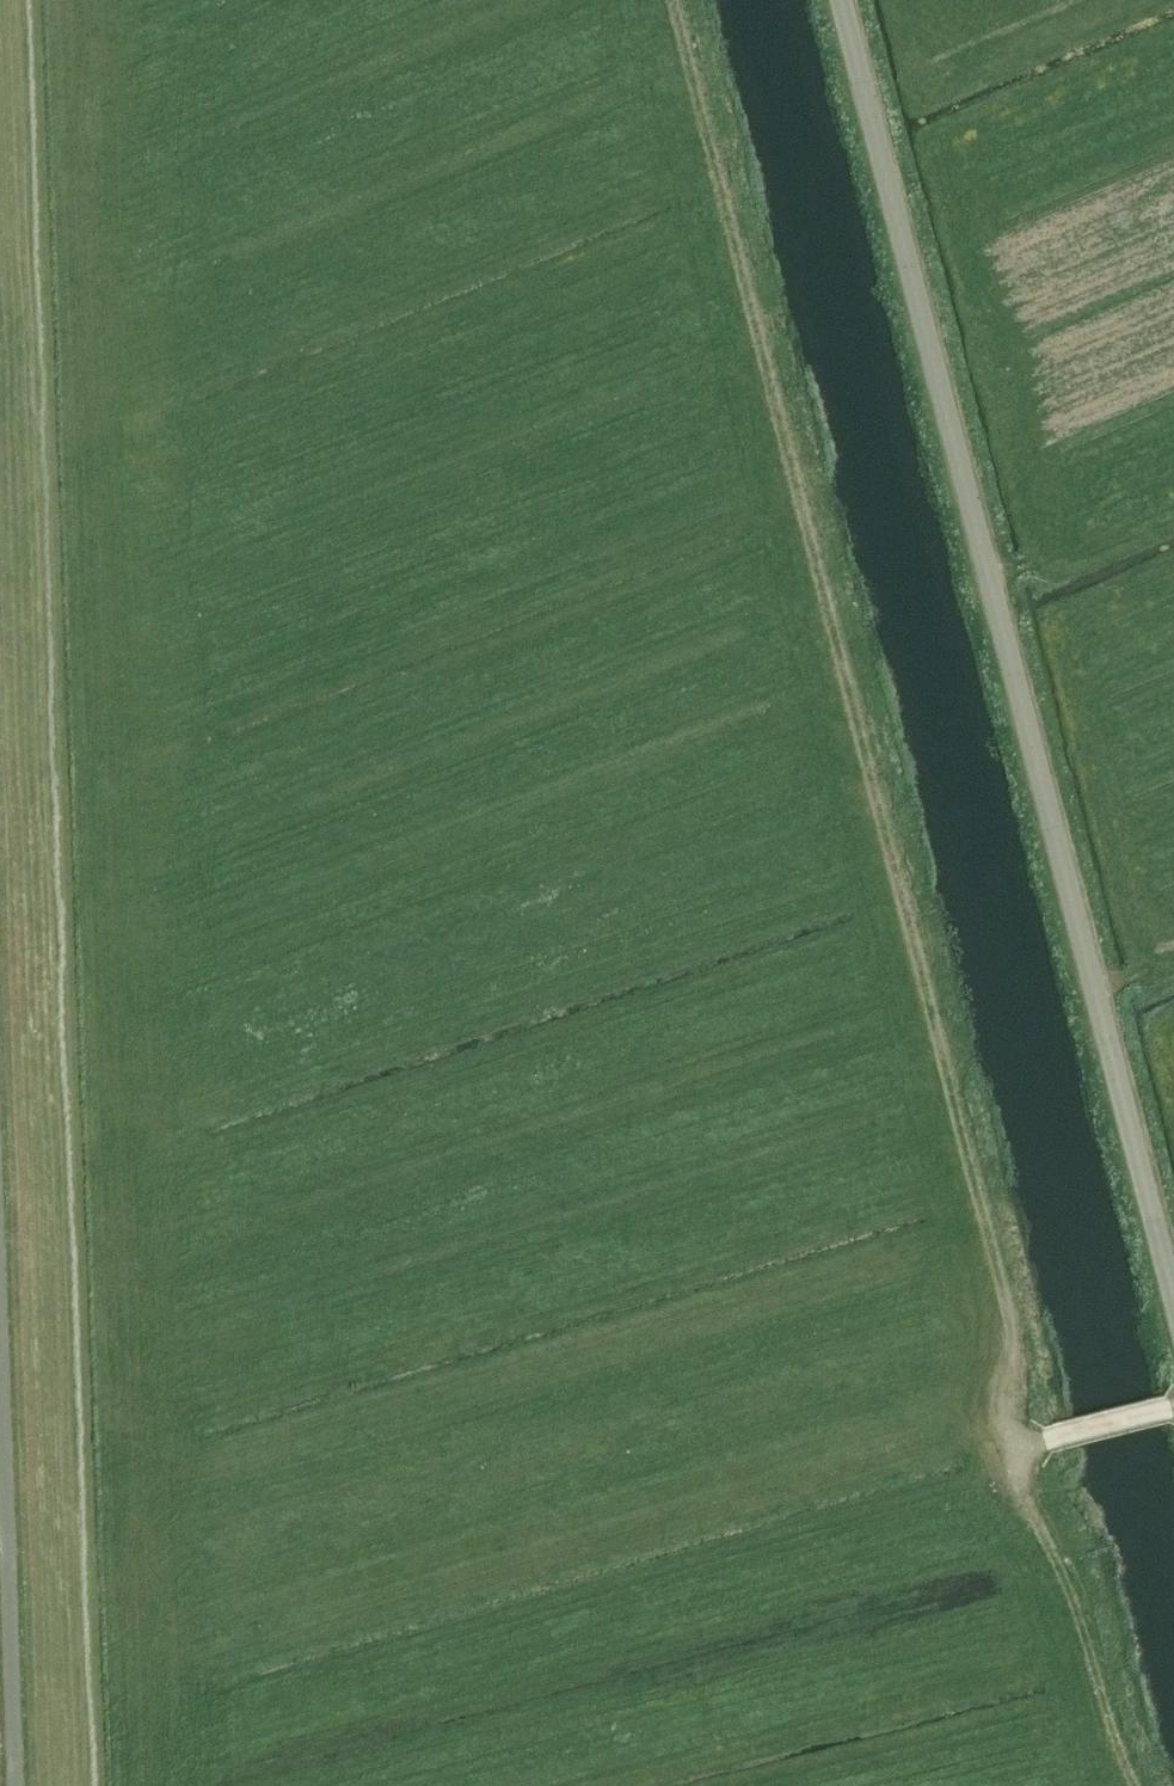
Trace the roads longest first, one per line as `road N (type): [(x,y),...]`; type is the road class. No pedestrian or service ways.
road 1 (tertiary): [(1173,1301),(841,0)]
road 2 (track): [(1006,1295),(1017,1352),(1006,1450),(1088,1644)]
road 3 (track): [(1173,1408),(1006,1450)]

